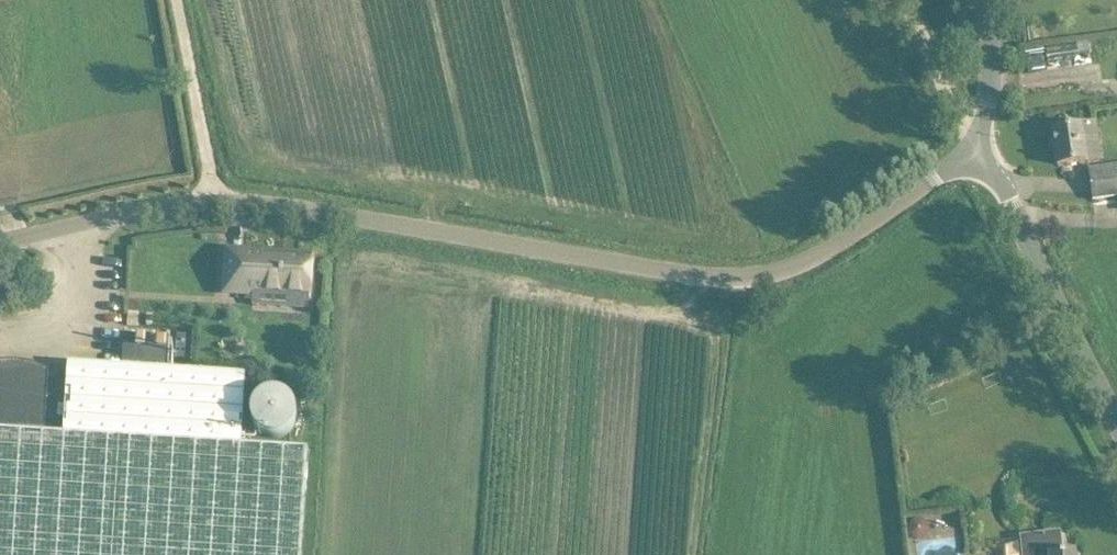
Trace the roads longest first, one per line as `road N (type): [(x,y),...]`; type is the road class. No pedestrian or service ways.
road 1 (unclassified): [(979,152),(831,250),(758,277),(713,278),(281,205),(211,201),(87,224)]
road 2 (unclassified): [(1116,409),(979,152)]
road 3 (unclassified): [(0,331),(71,341),(87,224)]
road 4 (track): [(903,0),(948,91),(980,134)]
road 5 (unclassified): [(979,152),(990,98),(990,0)]

